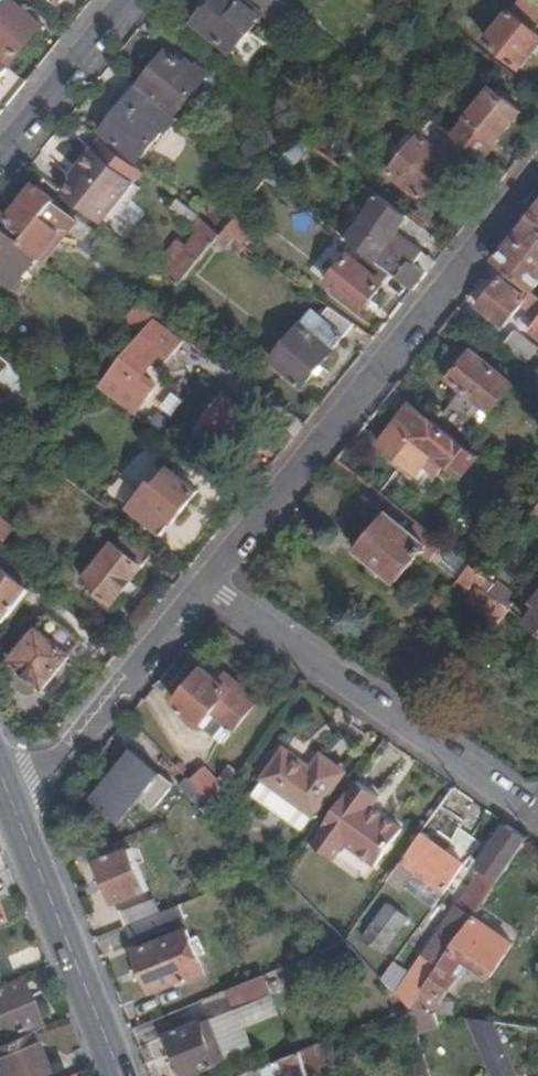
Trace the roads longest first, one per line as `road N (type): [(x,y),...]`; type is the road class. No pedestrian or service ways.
road 1 (residential): [(537,169),(197,575)]
road 2 (residential): [(197,575),(537,816)]
road 3 (secondary): [(7,793),(121,1075)]
road 4 (residential): [(197,575),(93,705),(7,793)]
road 5 (residential): [(124,0),(0,153)]

